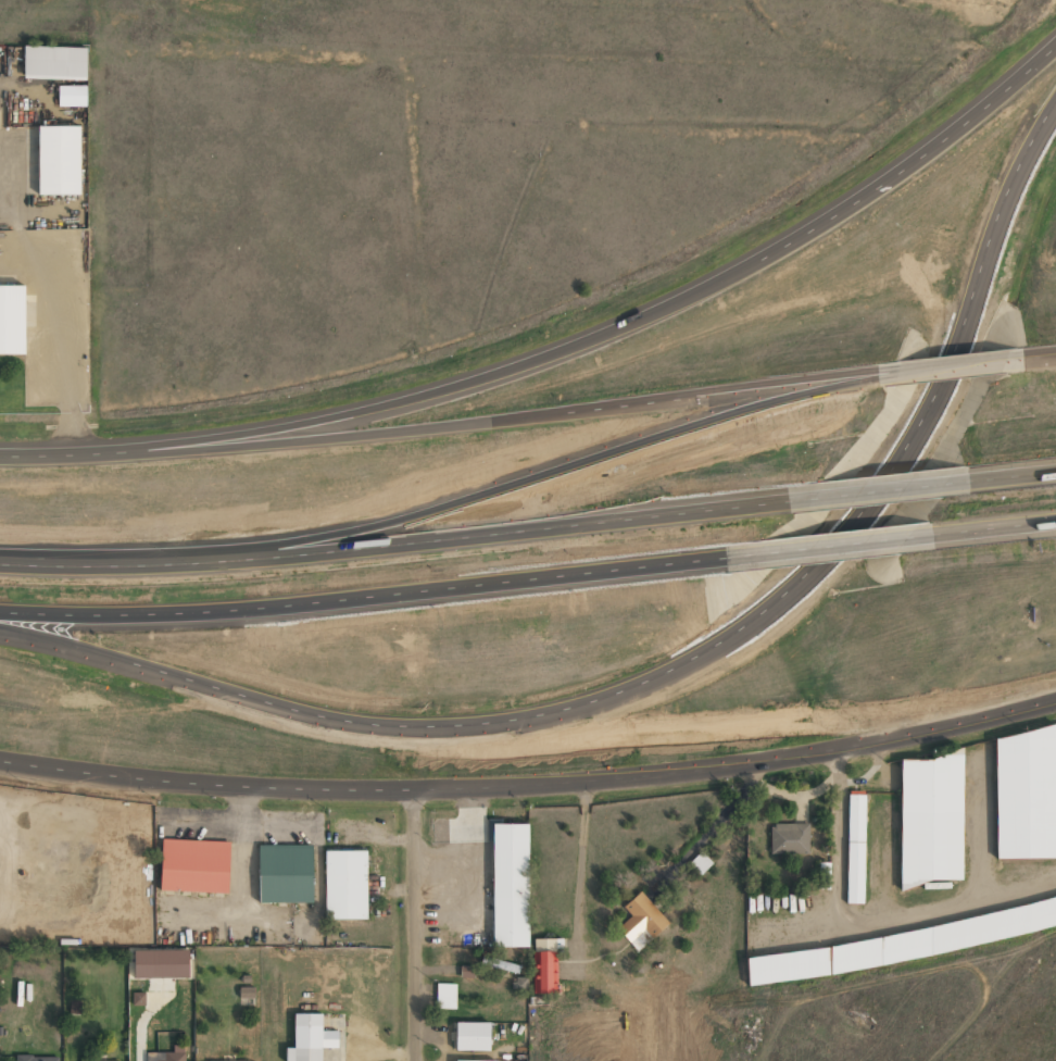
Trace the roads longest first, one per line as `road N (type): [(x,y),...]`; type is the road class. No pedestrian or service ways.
road 1 (motorway): [(0,630),(328,720),(406,728),(475,727),(555,712),(692,657),(802,576),(869,500),(929,402),(996,209),(1055,97)]
road 2 (tertiary): [(0,762),(310,794),(519,789),(746,766),(928,734),(1055,700)]
road 3 (trunk): [(1055,48),(947,140),(800,239),(598,342),(413,402),(215,447)]
road 4 (motorway): [(819,497),(218,571),(0,573)]
road 5 (motorway): [(0,612),(188,614),(756,554)]
road 6 (tertiary): [(887,374),(359,439),(215,447)]
road 7 (residential): [(414,791),(418,1060)]
road 8 (trunk): [(215,447),(0,455)]
road 9 (motorway): [(756,554),(926,536)]
road 10 (motorway): [(973,480),(819,497)]
road 11 (tertiary): [(1019,359),(887,374)]
road 12 (motorway): [(926,536),(1055,522)]

